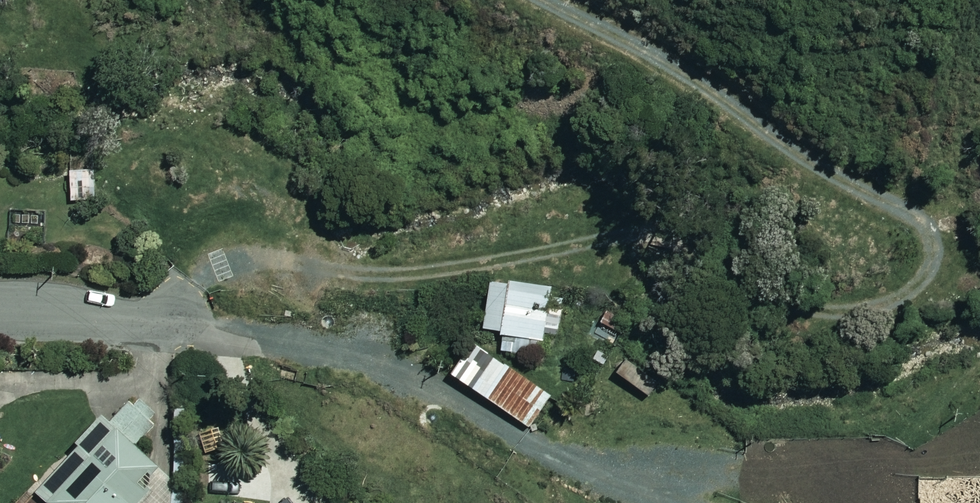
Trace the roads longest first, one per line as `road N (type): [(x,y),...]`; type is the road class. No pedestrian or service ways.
road 1 (track): [(652,502),(392,365),(169,327)]
road 2 (track): [(574,459),(741,472),(979,459)]
road 3 (residential): [(169,327),(0,320)]
road 4 (track): [(741,472),(863,502)]

